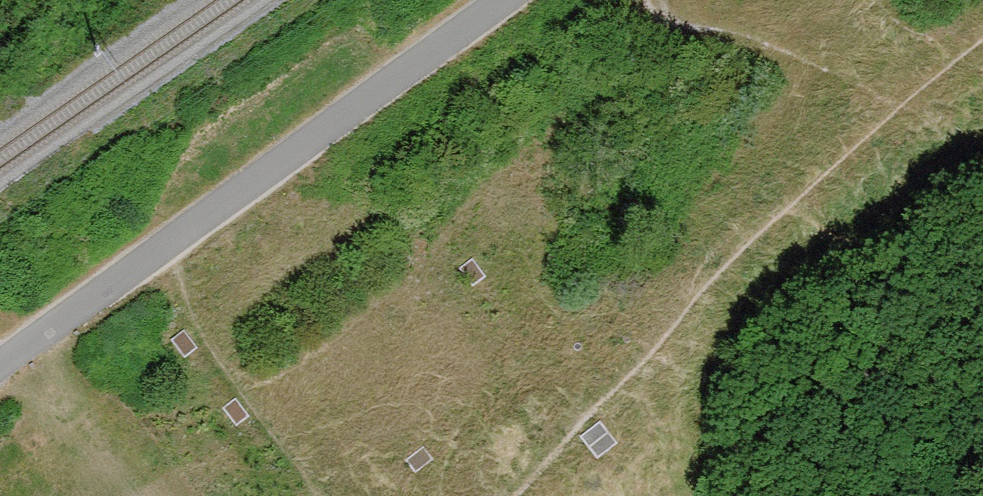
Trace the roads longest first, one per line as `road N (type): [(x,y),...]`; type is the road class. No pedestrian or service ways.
road 1 (motorway): [(233,495),(901,0)]
road 2 (motorway): [(702,0),(45,495)]

